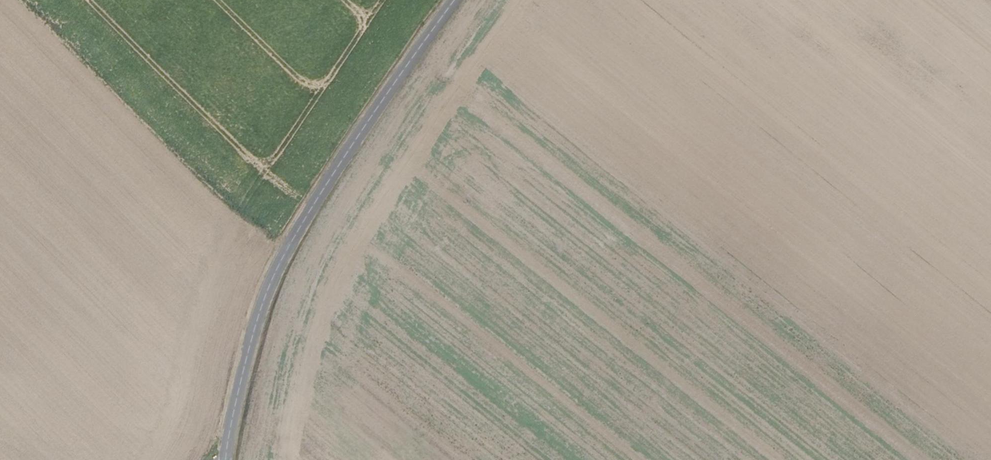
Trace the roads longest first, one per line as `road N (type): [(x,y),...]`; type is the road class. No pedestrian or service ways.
road 1 (tertiary): [(227,459),(254,336),(281,262),(455,0)]

